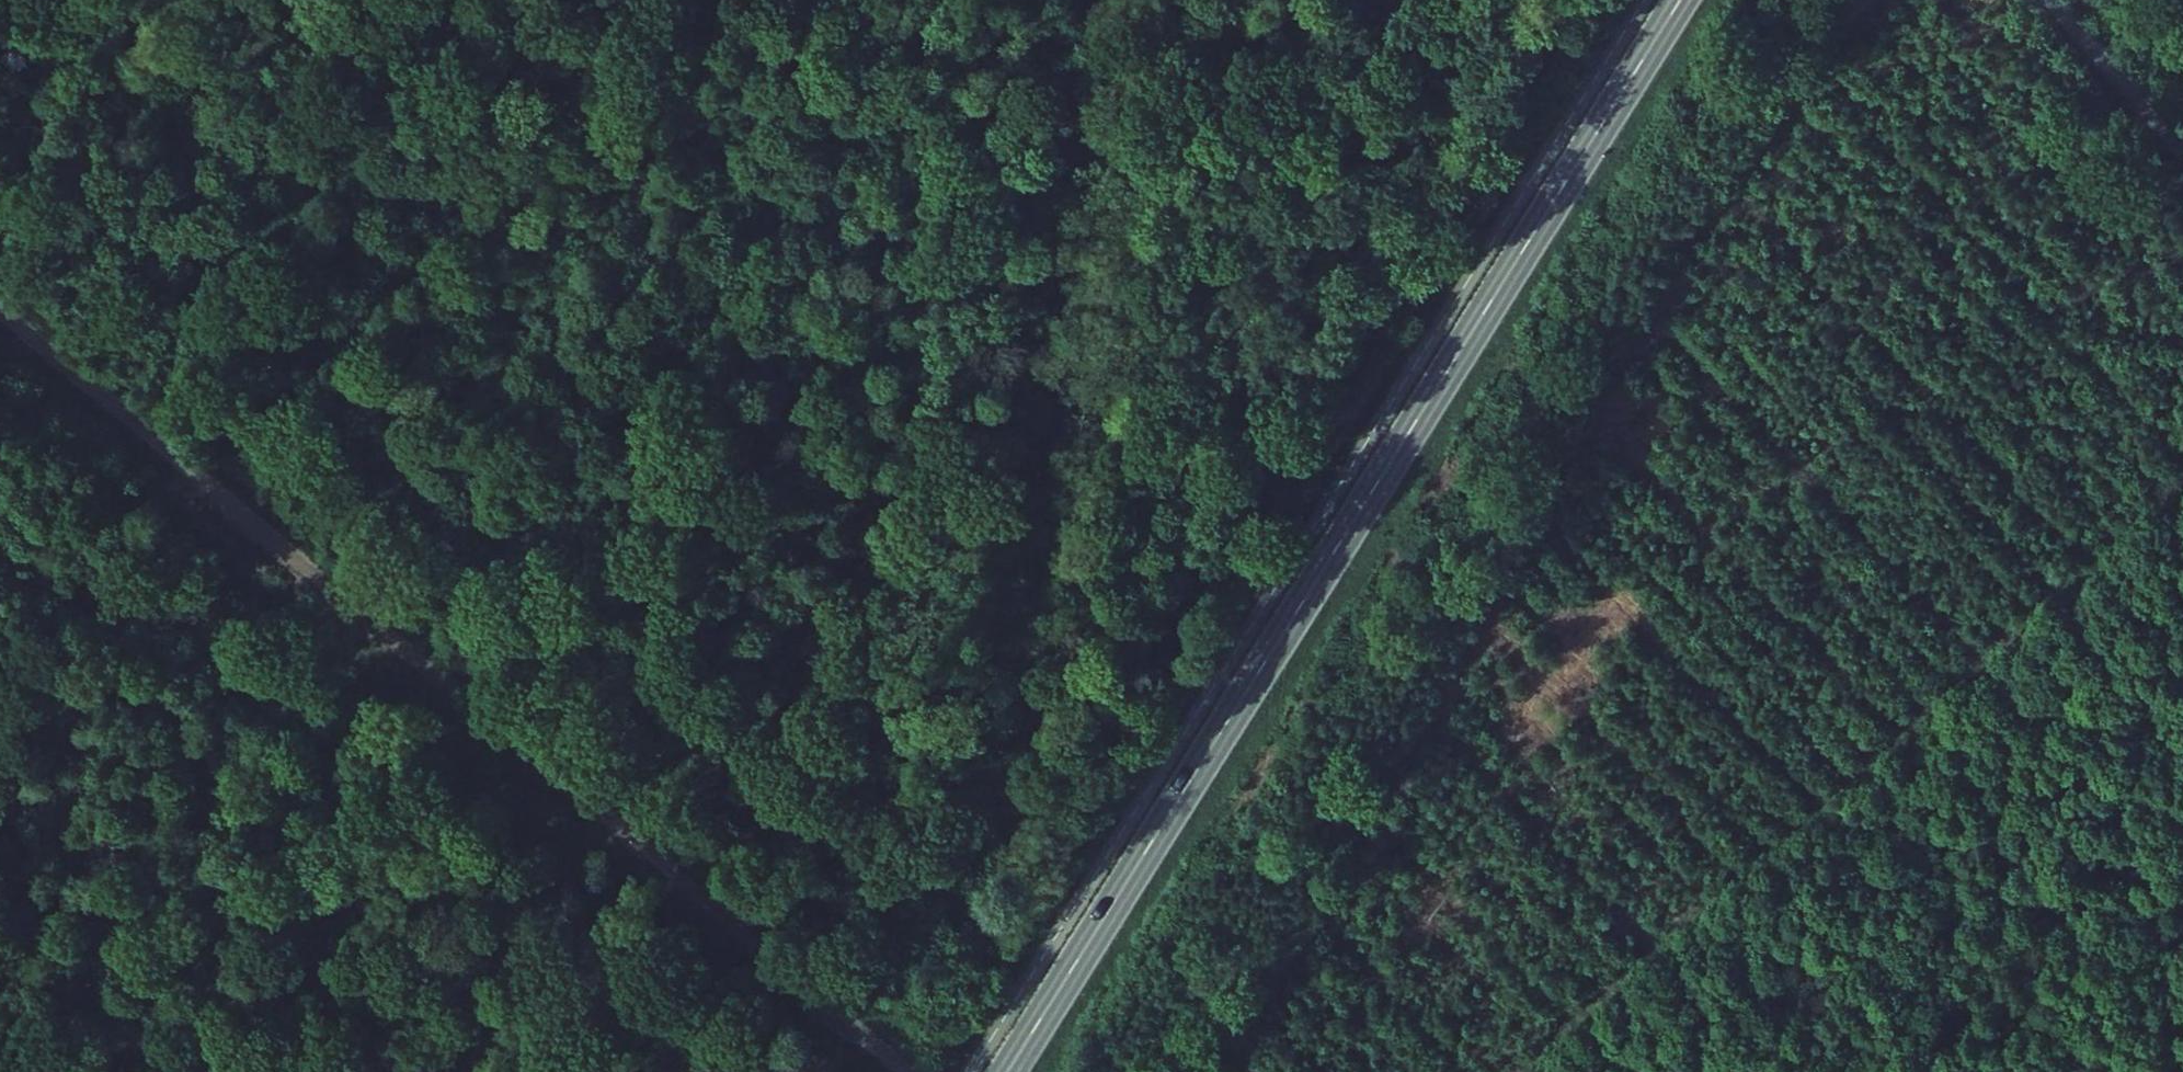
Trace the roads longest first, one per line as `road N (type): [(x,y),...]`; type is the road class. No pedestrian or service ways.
road 1 (tertiary): [(1680,0),(1010,1071)]
road 2 (track): [(908,1071),(0,331)]
road 3 (track): [(2050,0),(2182,152)]

